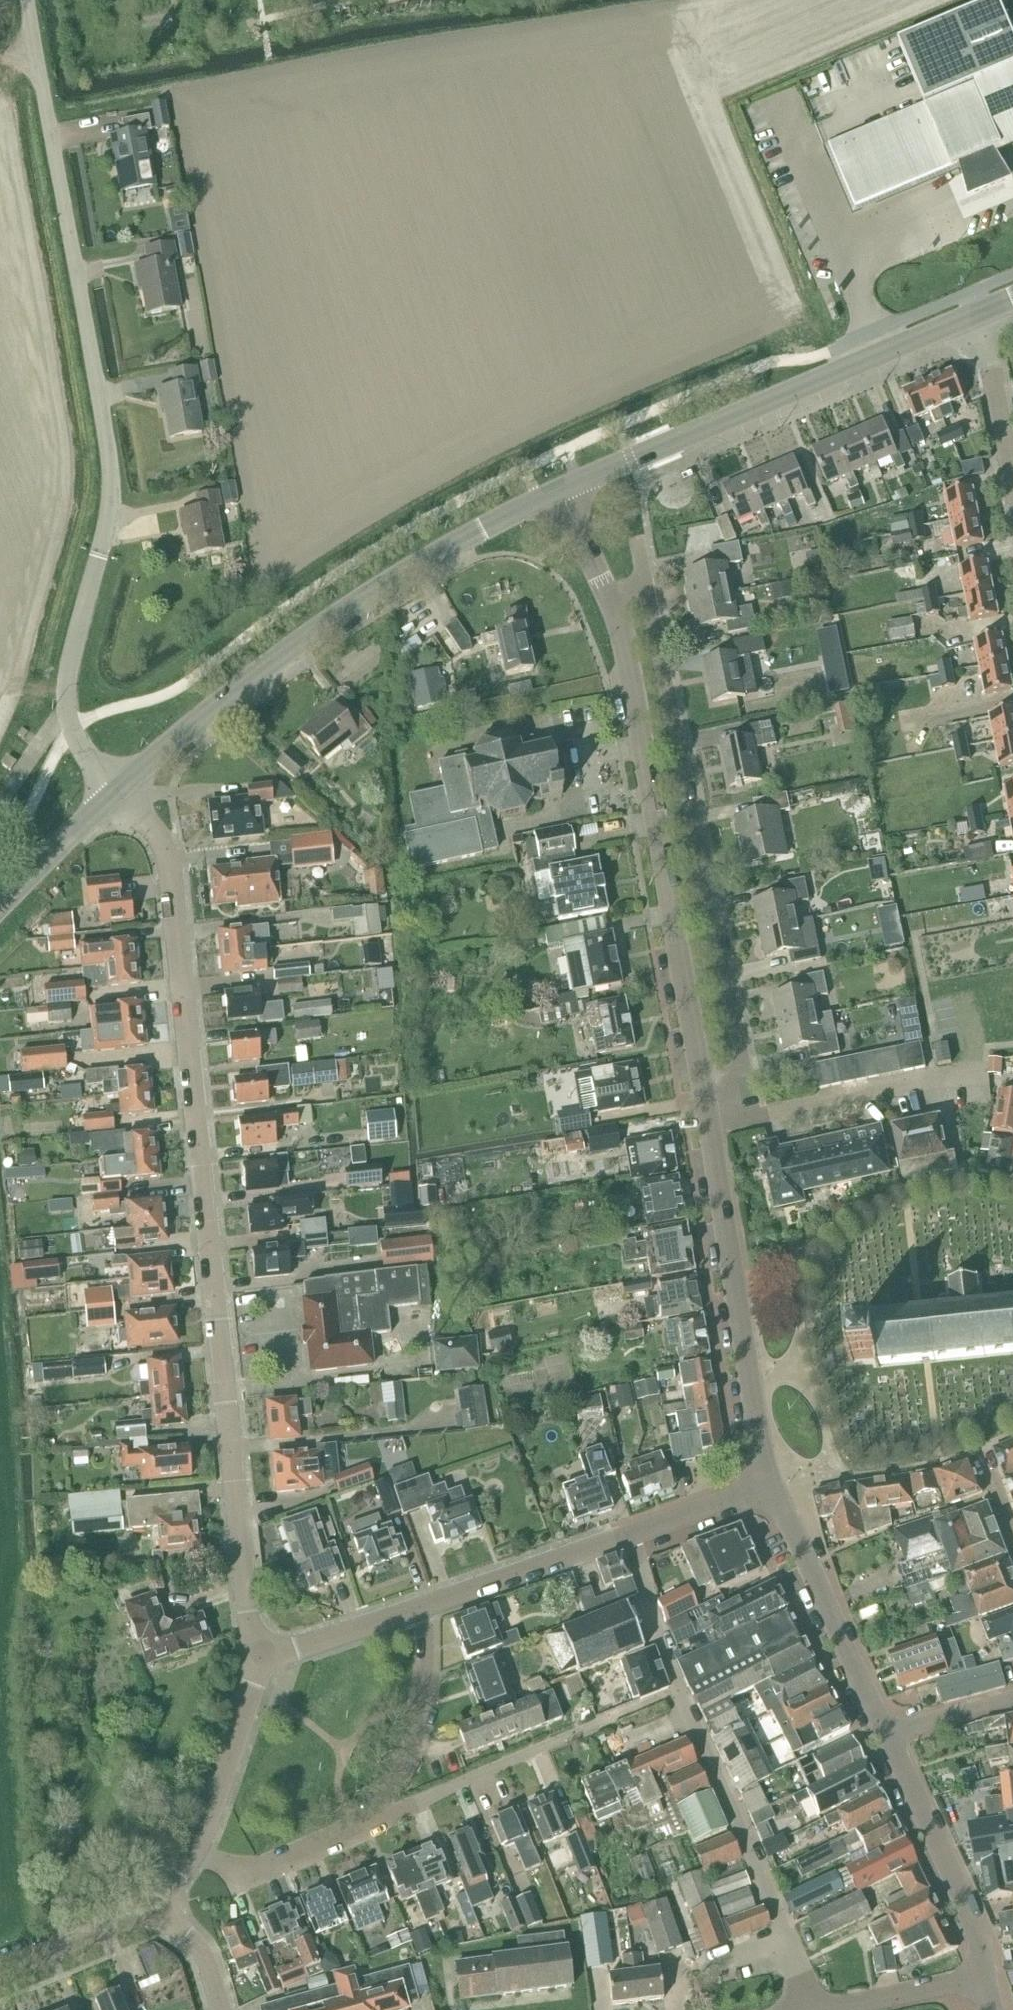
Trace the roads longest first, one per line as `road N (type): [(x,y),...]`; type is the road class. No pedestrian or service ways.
road 1 (unclassified): [(257,1657),(168,861),(155,832),(115,793)]
road 2 (unclassified): [(115,793),(82,748),(68,707),(113,473),(24,0)]
road 3 (primary): [(115,793),(305,638),(560,490)]
road 4 (residential): [(754,1118),(649,591)]
road 5 (secondary): [(709,1126),(612,603)]
road 6 (primary): [(560,490),(981,312)]
road 7 (residential): [(814,2009),(682,1696)]
road 8 (residential): [(376,1824),(682,1696)]
road 9 (secondary): [(887,1732),(773,1488)]
road 10 (secondary): [(988,1976),(964,1896),(887,1732)]
road 11 (residential): [(376,1824),(422,1709),(431,1649),(424,1608)]
road 12 (residential): [(424,1608),(628,1537)]
road 13 (residential): [(773,1488),(941,1463),(983,1447)]
road 14 (secondary): [(773,1488),(735,1285)]
road 15 (unclassified): [(194,1852),(253,1694),(257,1657)]
road 16 (residential): [(194,1852),(249,1872),(376,1824)]
road 17 (residential): [(735,1285),(780,1274),(898,1190)]
road 18 (unclassified): [(0,1972),(163,1911)]
road 19 (residential): [(257,1657),(424,1608)]
road 20 (residential): [(682,1696),(628,1537)]
road 21 (residential): [(1012,473),(981,312)]
road 22 (secondary): [(735,1285),(709,1126)]
road 23 (primary): [(0,905),(115,793)]
road 24 (residential): [(833,2009),(988,1976)]
road 25 (residential): [(628,1537),(773,1488)]
road 26 (residential): [(754,1118),(883,1097)]
road 27 (unclassified): [(887,1732),(1012,1700)]
road 28 (secondary): [(612,603),(560,490)]

